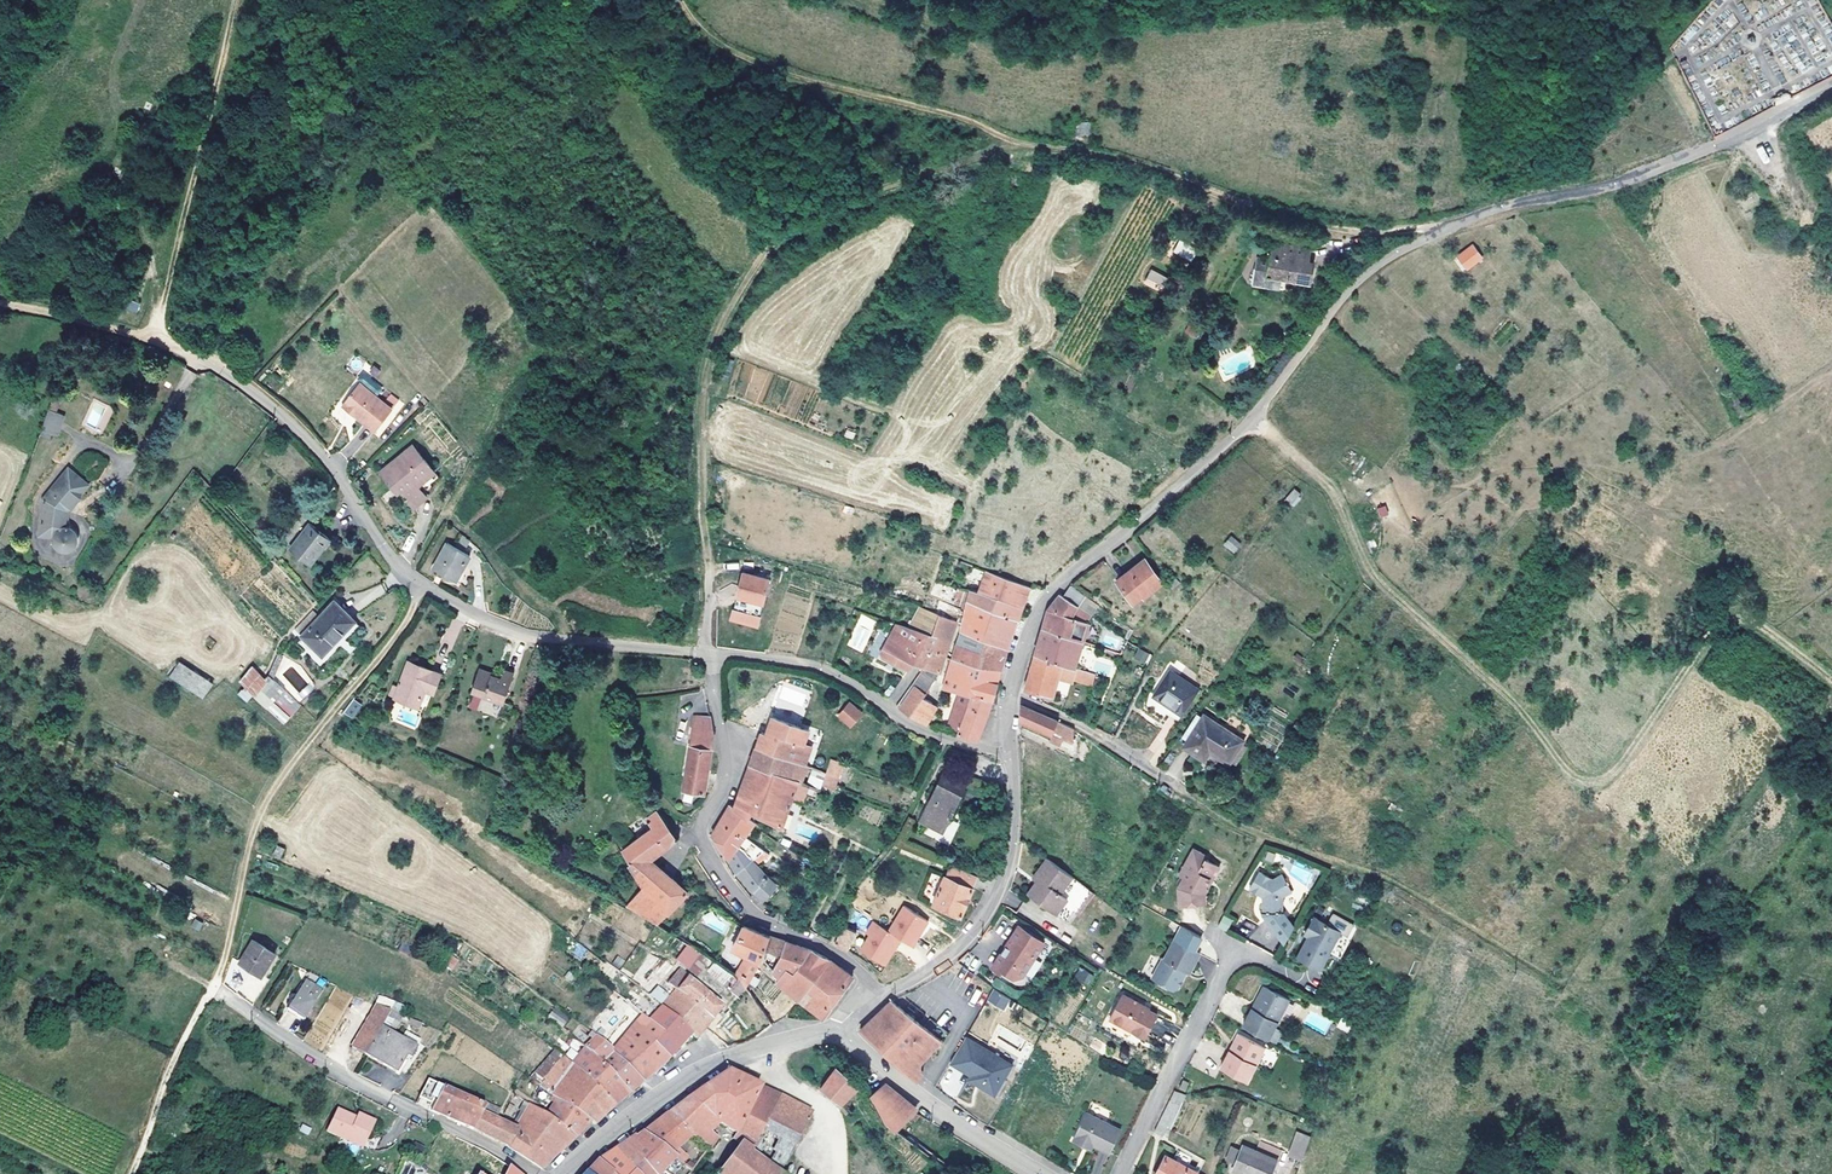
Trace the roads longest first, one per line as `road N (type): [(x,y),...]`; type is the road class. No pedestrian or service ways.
road 1 (tertiary): [(1831,86),(1703,153),(1445,229),(1364,277),(1253,418),(1042,607),(1014,693)]
road 2 (track): [(1253,418),(1340,500),(1388,599),(1513,705),(1571,779),(1594,784),(1614,773),(1727,619),(1755,621),(1831,678)]
road 3 (track): [(131,1173),(185,1032),(227,953),(262,812),(412,612),(413,583)]
road 4 (residential): [(709,654),(539,642),(413,583),(328,462),(247,389),(159,351)]
road 5 (track): [(1694,1173),(1598,1014),(1547,973),(1395,883),(1236,830),(1183,793)]
road 6 (residential): [(709,654),(727,757),(726,795),(702,831),(704,852),(742,911),(820,941),(878,996)]
road 7 (residential): [(538,1173),(338,1074),(214,988)]
road 8 (residential): [(1009,754),(910,725),(822,666),(709,654)]
road 9 (residential): [(566,1173),(714,1065),(836,1034)]
road 10 (tertiary): [(1009,754),(1010,853),(988,915),(931,971),(878,996)]
road 11 (residential): [(1121,1173),(1238,954),(1213,937)]
road 12 (tertiary): [(836,1034),(943,1118),(1041,1173)]
road 13 (residential): [(1014,693),(1071,716),(1183,793)]
road 14 (track): [(757,1052),(829,1110),(843,1173)]

